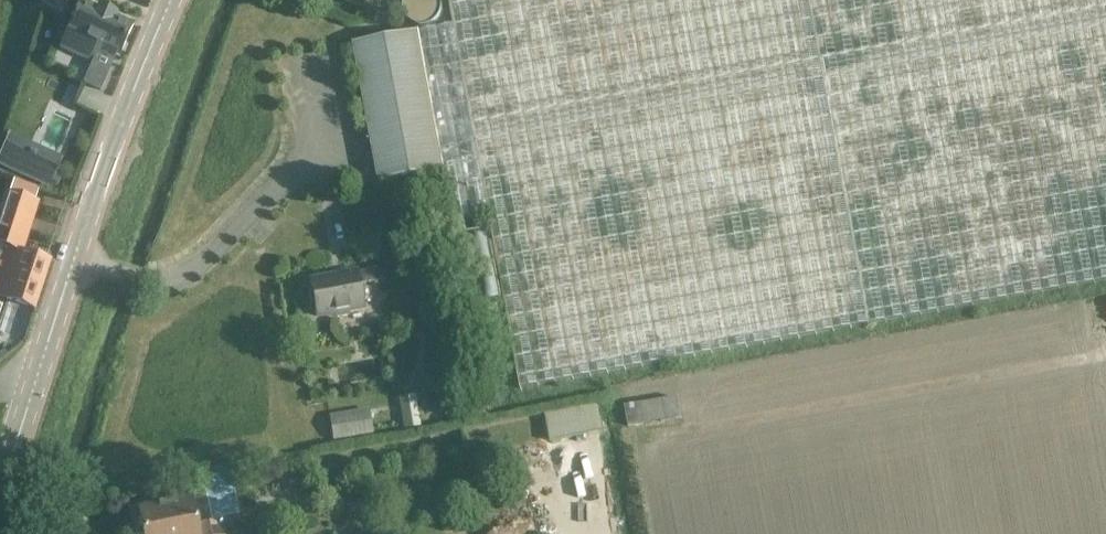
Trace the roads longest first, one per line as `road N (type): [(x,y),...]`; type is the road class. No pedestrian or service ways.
road 1 (unclassified): [(0,493),(95,193),(171,0)]

